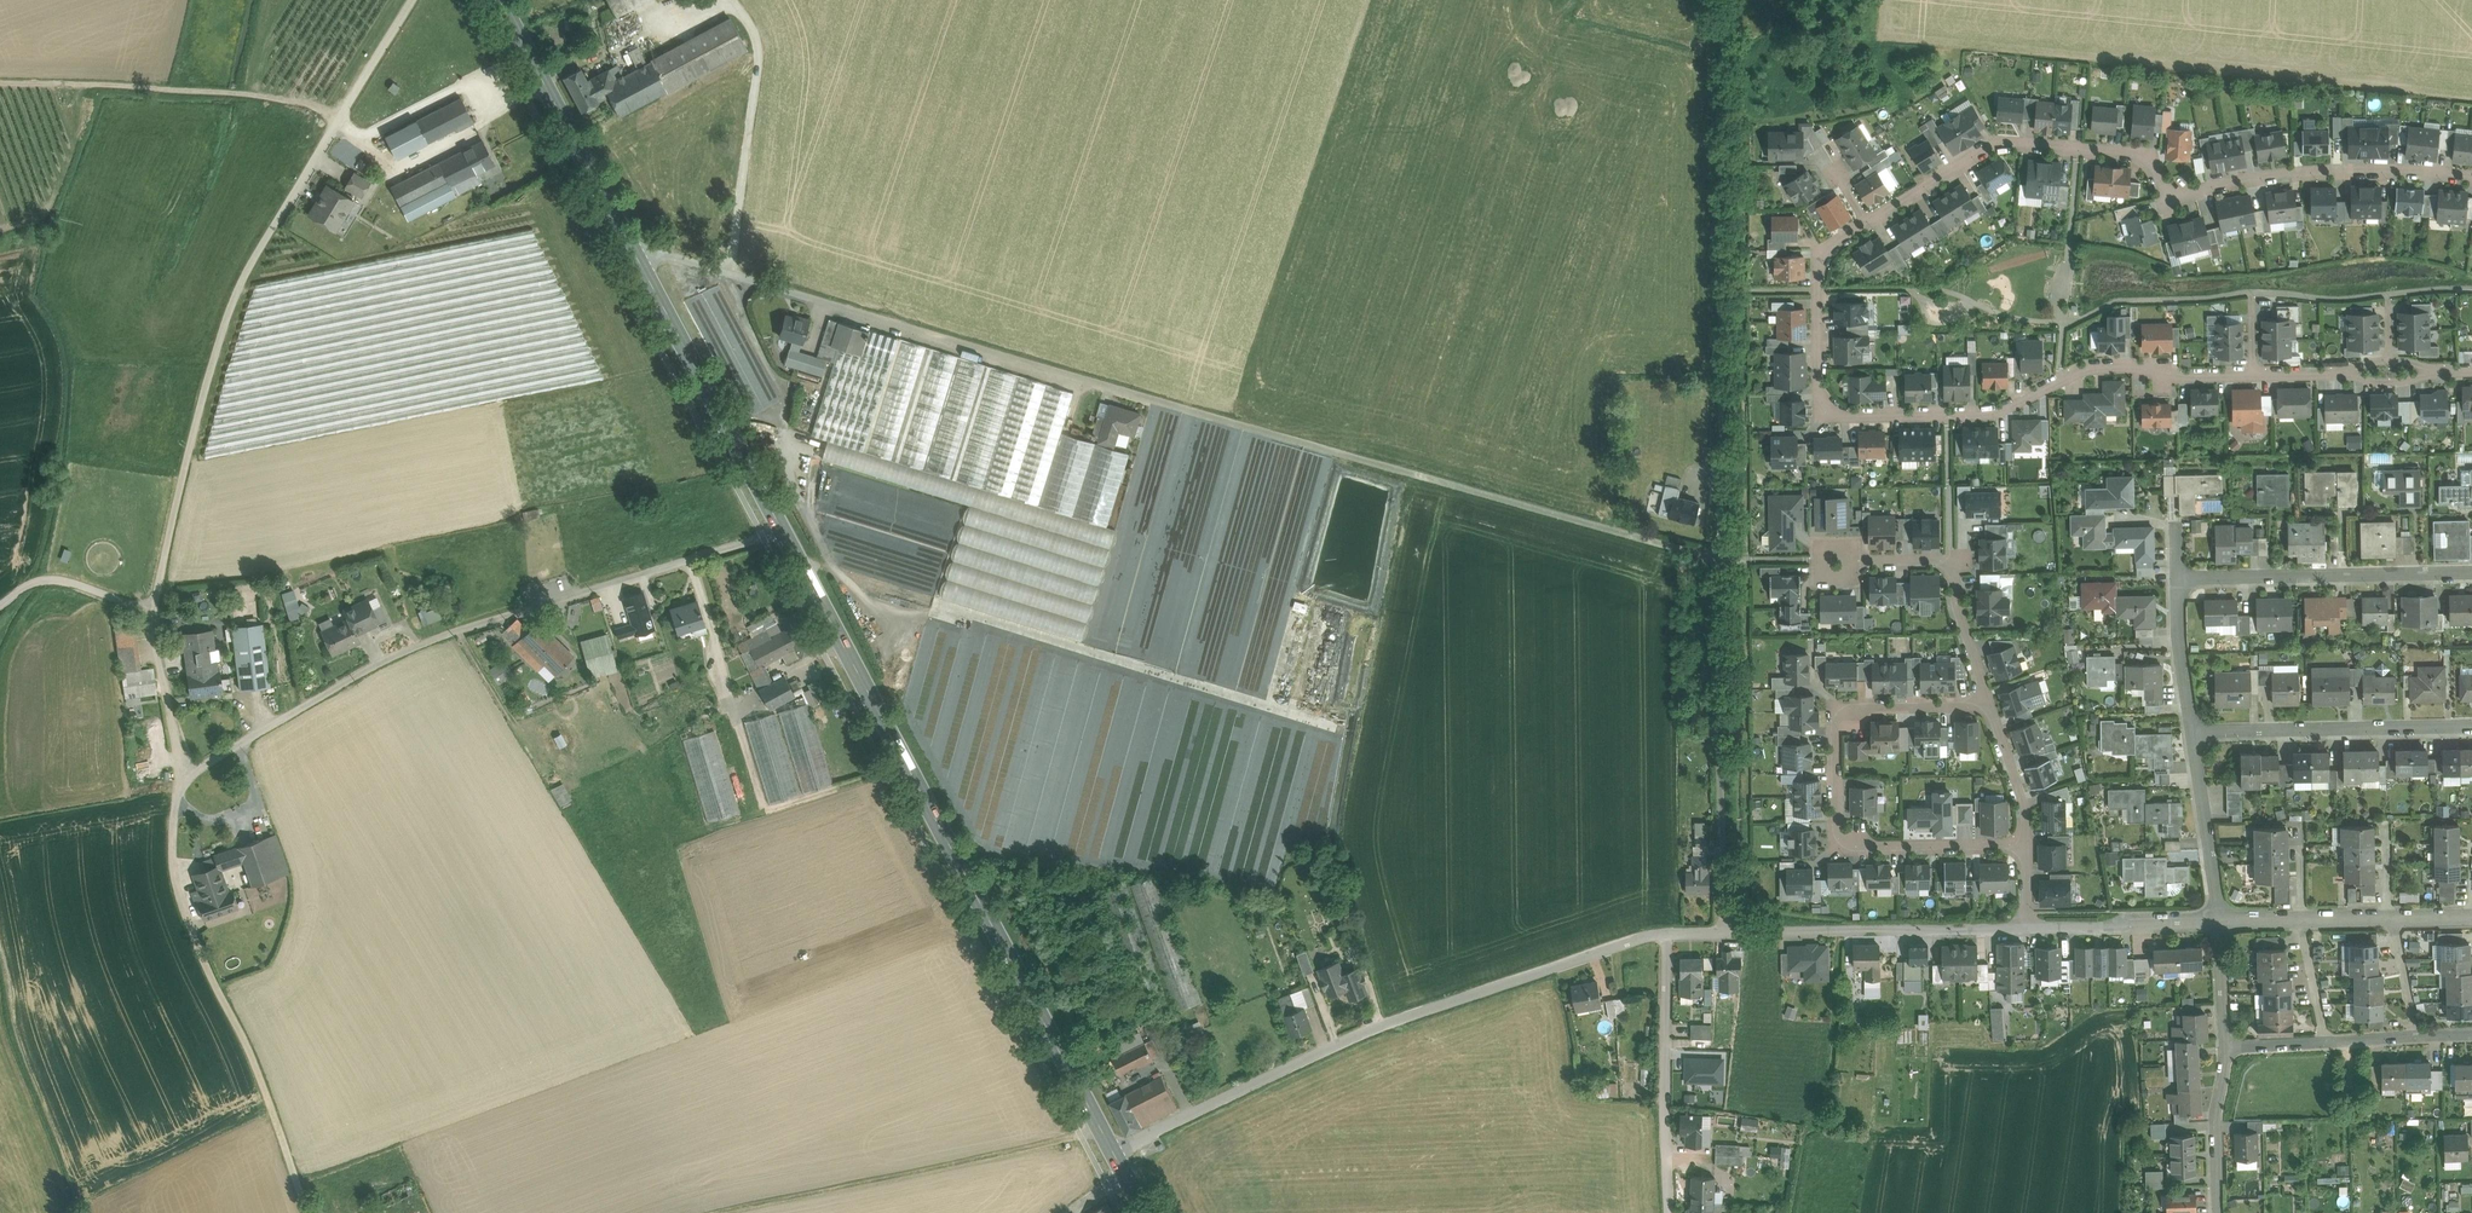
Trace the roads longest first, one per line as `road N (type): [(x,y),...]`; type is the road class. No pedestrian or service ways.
road 1 (residential): [(636,254),(729,273),(1721,558)]
road 2 (track): [(0,605),(45,581),(150,604),(162,588),(241,303),(271,238),(415,0)]
road 3 (primary): [(786,531),(1112,1151)]
road 4 (residential): [(1866,222),(2002,142),(2131,155),(2151,166),(2170,200),(2316,174),(2471,176)]
road 5 (residential): [(2253,373),(2171,377),(2151,366),(2093,366),(1992,411),(1837,414),(1823,395),(1820,268),(1831,245),(1866,222)]
road 6 (unclassified): [(786,531),(442,635),(376,664),(194,769)]
road 7 (residential): [(1668,934),(1384,1025),(1112,1151)]
road 8 (residential): [(1721,558),(1724,0)]
road 9 (unclassified): [(194,769),(180,789),(174,822),(180,890),(245,1036),(308,1212)]
road 10 (track): [(1102,1130),(728,1212)]
road 11 (residential): [(1725,932),(1721,558)]
road 12 (track): [(342,118),(265,98),(0,82)]
road 13 (residential): [(1836,706),(1836,847),(2028,846)]
road 14 (primary): [(636,254),(786,531)]
road 15 (residential): [(2028,929),(1725,932)]
road 16 (residential): [(2471,573),(2175,579)]
road 17 (primary): [(500,0),(636,254)]
road 18 (track): [(337,128),(364,139),(464,87),(481,124),(389,172)]
road 19 (residential): [(2191,734),(2471,728)]
road 20 (unclassified): [(1668,934),(1672,1212)]
road 21 (residential): [(2471,918),(2219,922)]
road 22 (residential): [(2224,1051),(2471,1035)]
road 23 (residential): [(2219,922),(2028,929)]
road 24 (residential): [(2191,734),(2219,922)]
road 25 (unclassified): [(194,769),(150,604)]
road 26 (residential): [(2218,1212),(2214,1121),(2224,1051)]
road 27 (residential): [(2175,579),(2191,734)]
road 28 (residential): [(1836,706),(1986,703)]
road 29 (residential): [(2028,846),(2025,816),(1986,703)]
road 30 (residential): [(1986,703),(1955,605),(1953,559)]
road 31 (residential): [(2224,1051),(2219,922)]

